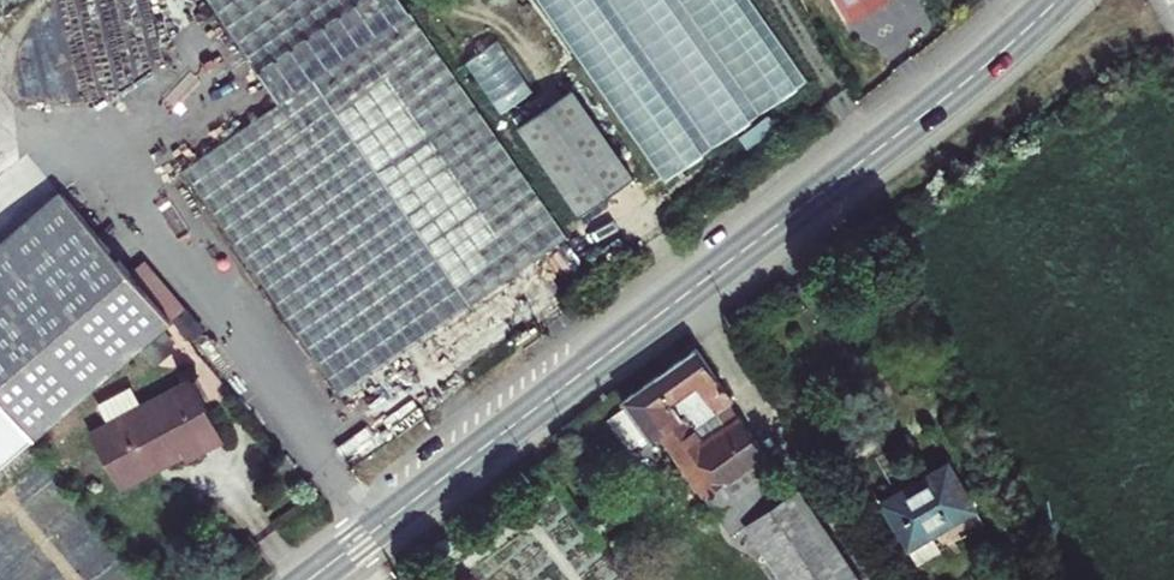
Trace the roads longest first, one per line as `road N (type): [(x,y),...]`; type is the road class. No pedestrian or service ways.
road 1 (tertiary): [(1055,0),(969,77),(307,579)]

